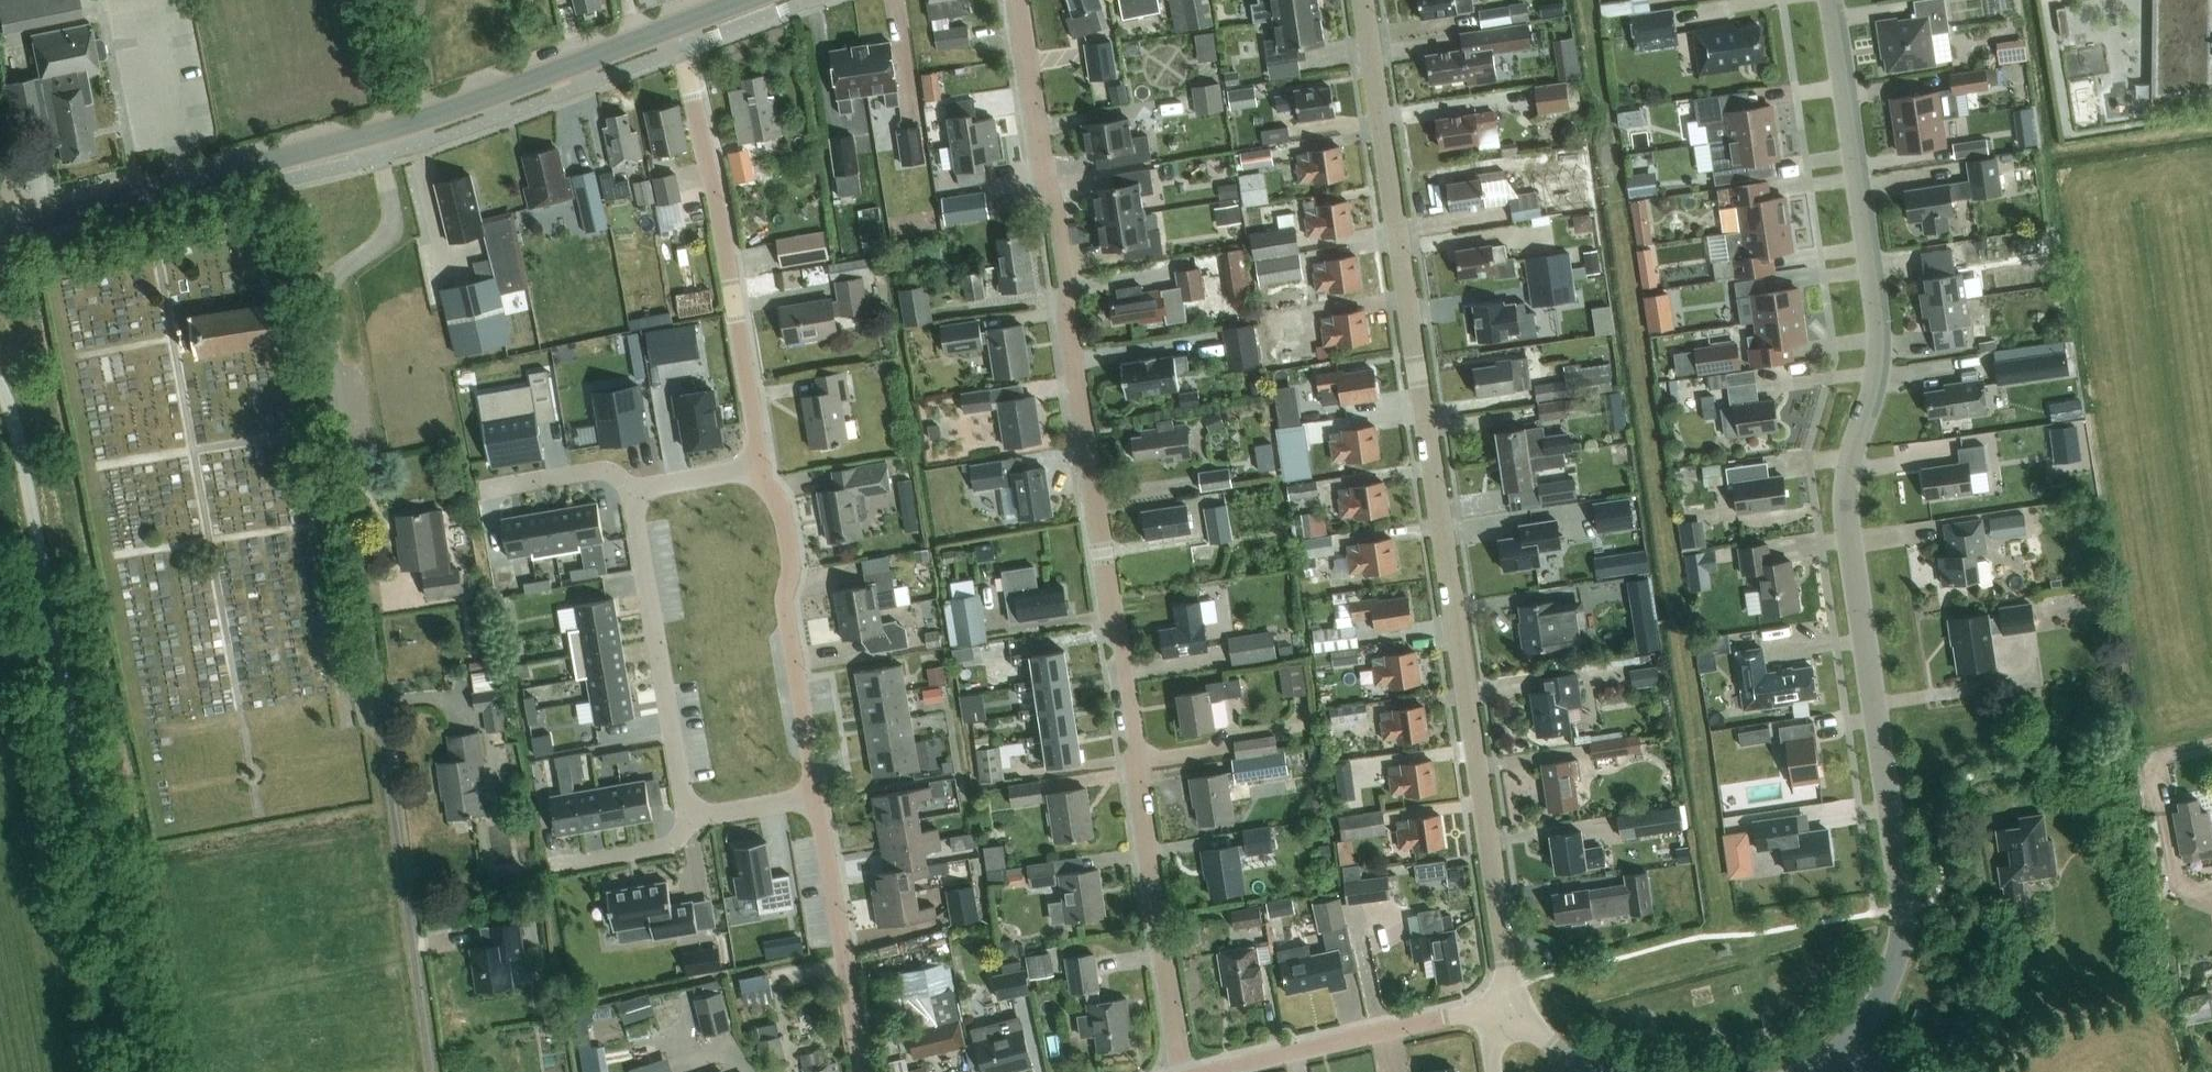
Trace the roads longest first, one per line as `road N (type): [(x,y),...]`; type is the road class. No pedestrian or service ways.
road 1 (residential): [(1186,1071),(1014,0)]
road 2 (tertiary): [(1850,1050),(1887,980),(1903,909),(1847,528),(1849,470),(1880,338),(1833,0)]
road 3 (residential): [(1507,991),(1509,963),(1363,0)]
road 4 (track): [(433,1071),(347,467)]
road 5 (unclassified): [(761,467),(716,195),(676,27)]
road 6 (tertiary): [(0,234),(375,136)]
road 7 (unclassified): [(347,467),(325,301),(335,279),(393,223),(375,136)]
road 8 (unclassified): [(818,798),(785,601),(792,569),(782,506),(761,467)]
road 9 (residential): [(642,495),(636,516),(682,801),(694,813)]
road 10 (tertiary): [(375,136),(676,27)]
road 11 (unclassified): [(1205,1071),(1488,1009),(1507,991)]
road 12 (unclassified): [(864,1071),(818,798)]
road 13 (track): [(2211,906),(2180,887),(2173,869),(2152,756)]
road 14 (residential): [(486,492),(604,471),(642,495)]
road 15 (residential): [(694,813),(666,847),(552,864)]
road 16 (track): [(375,136),(387,113),(366,0)]
road 17 (residential): [(694,813),(818,798)]
road 18 (residential): [(761,467),(658,485),(642,495)]

